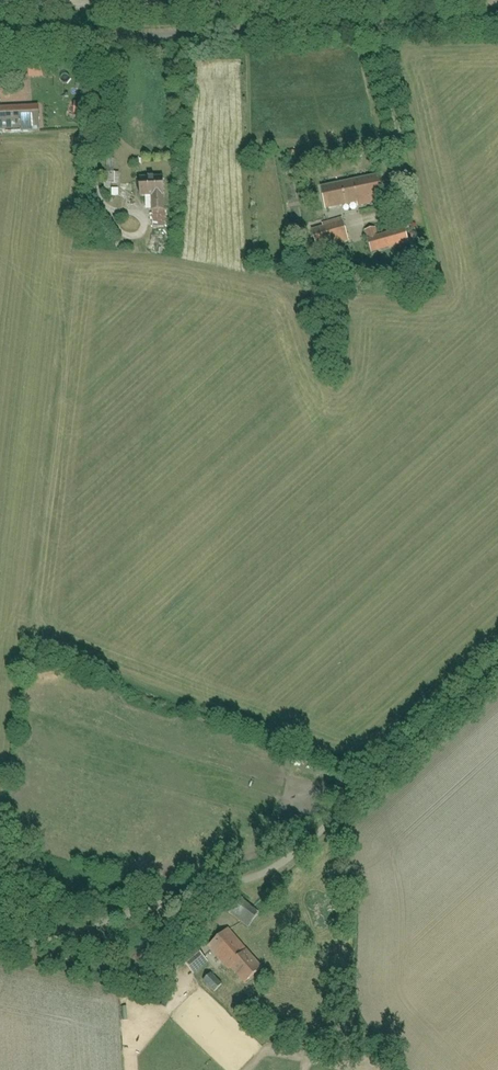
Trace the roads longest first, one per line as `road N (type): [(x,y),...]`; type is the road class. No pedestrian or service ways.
road 1 (unclassified): [(0,945),(36,943),(242,879),(296,853),(497,672)]
road 2 (unclassified): [(497,22),(0,39)]

